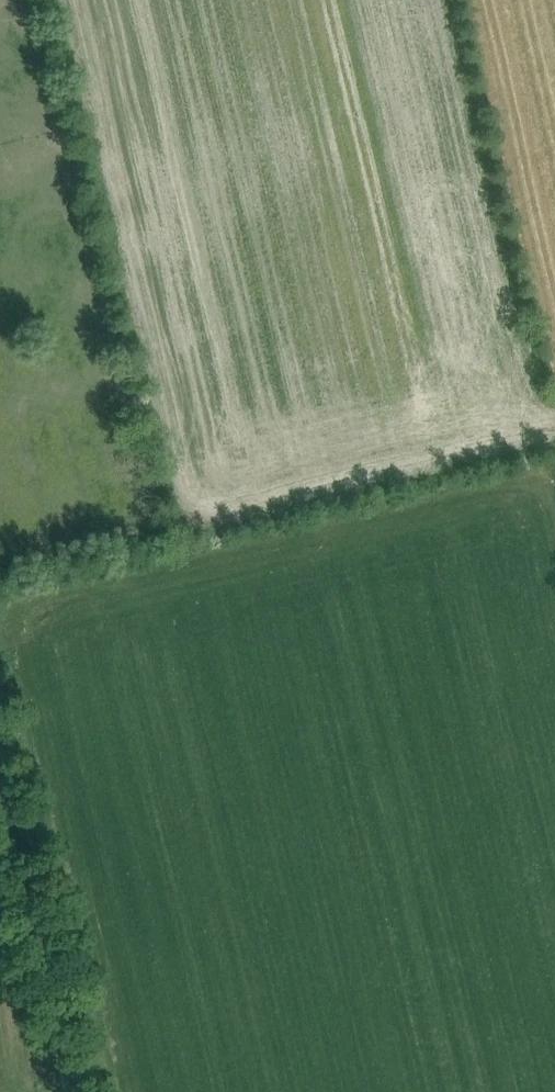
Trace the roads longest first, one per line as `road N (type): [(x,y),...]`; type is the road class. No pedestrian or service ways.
road 1 (unclassified): [(74,1091),(0,785)]

